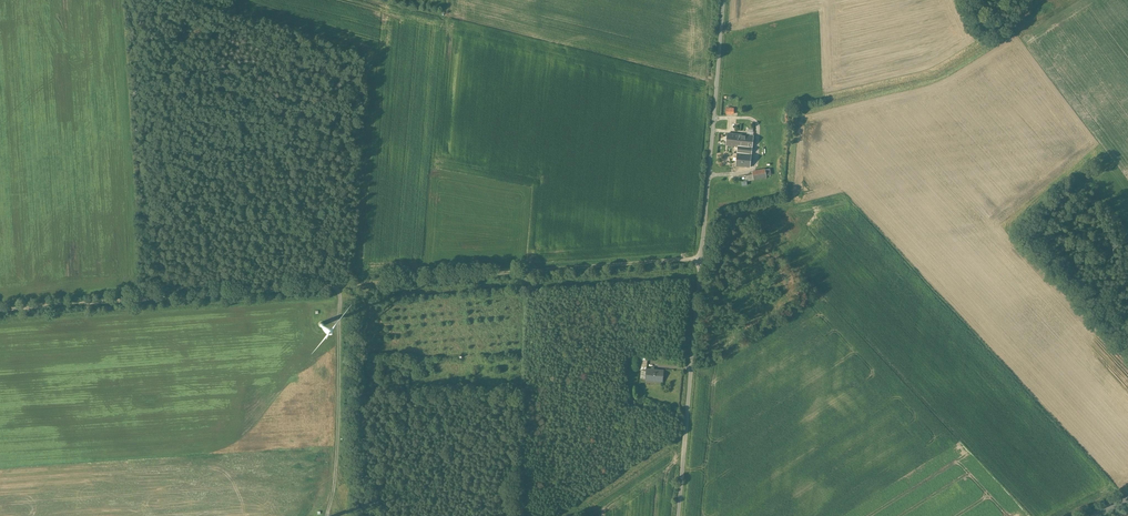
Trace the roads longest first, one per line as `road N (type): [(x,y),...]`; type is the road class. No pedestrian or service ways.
road 1 (track): [(701,257),(0,310)]
road 2 (unclassified): [(678,515),(724,0)]
road 3 (track): [(338,285),(329,515)]
road 4 (track): [(1010,232),(1127,359)]

